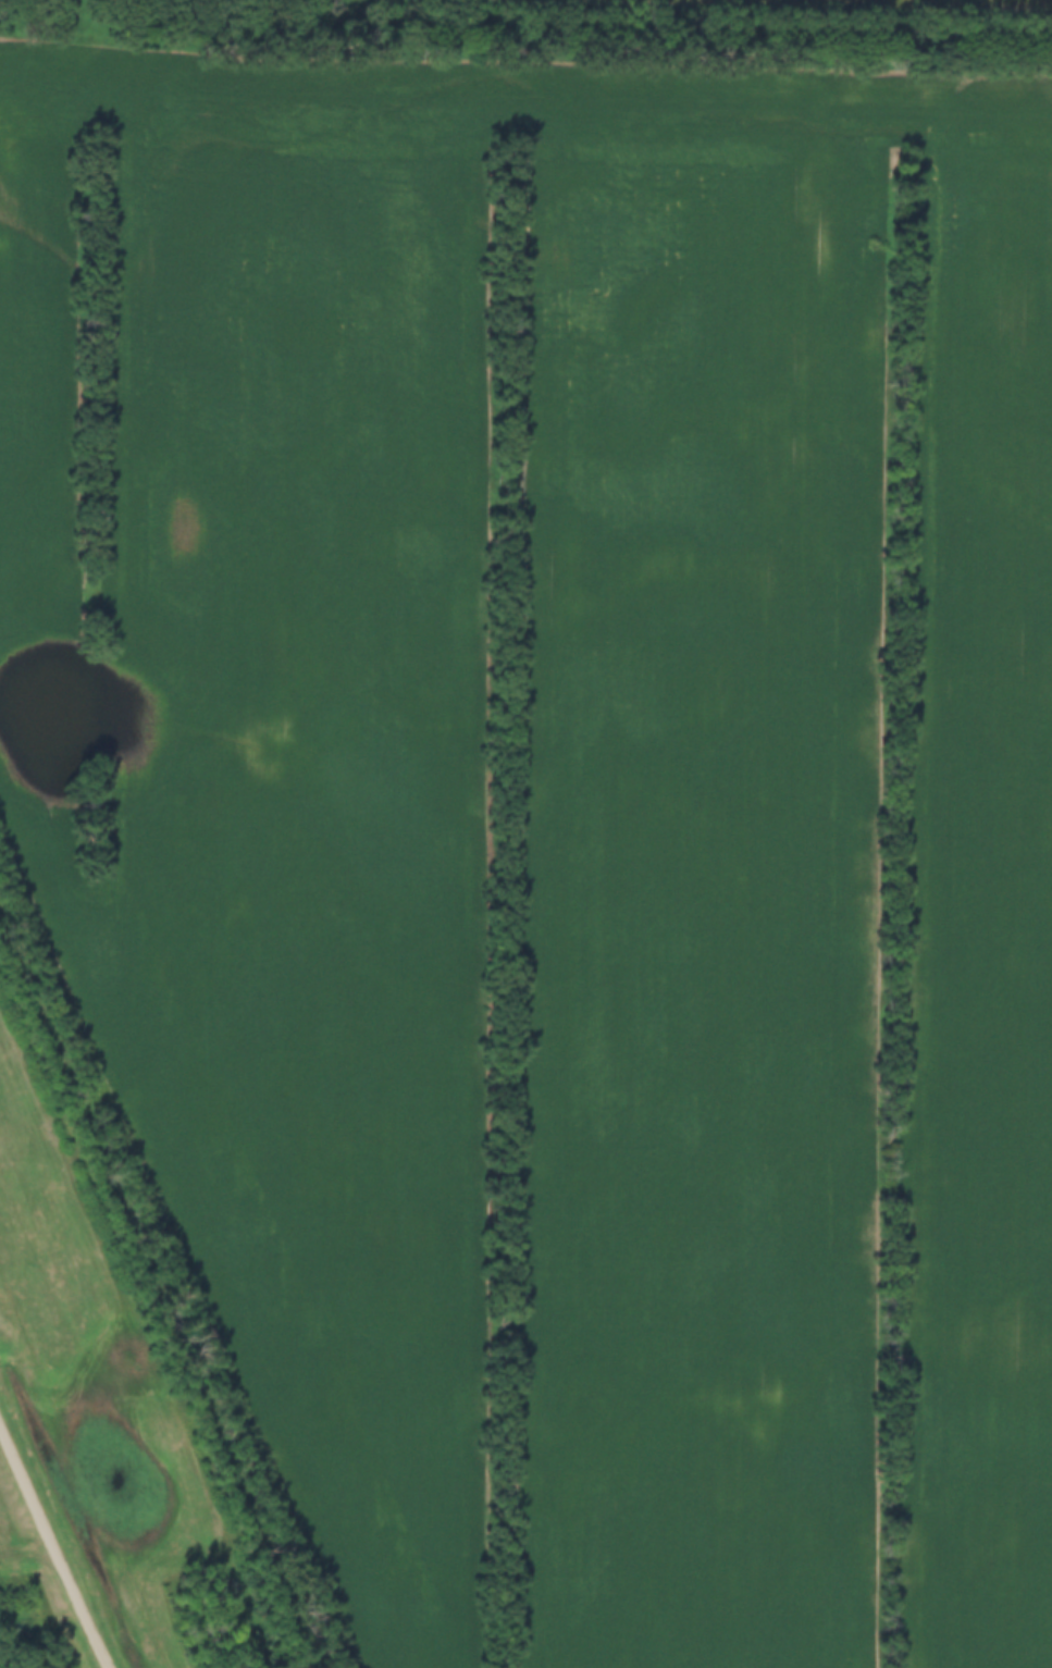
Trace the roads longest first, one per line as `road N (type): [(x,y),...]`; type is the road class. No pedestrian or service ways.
road 1 (residential): [(103,1667),(0,1437)]

